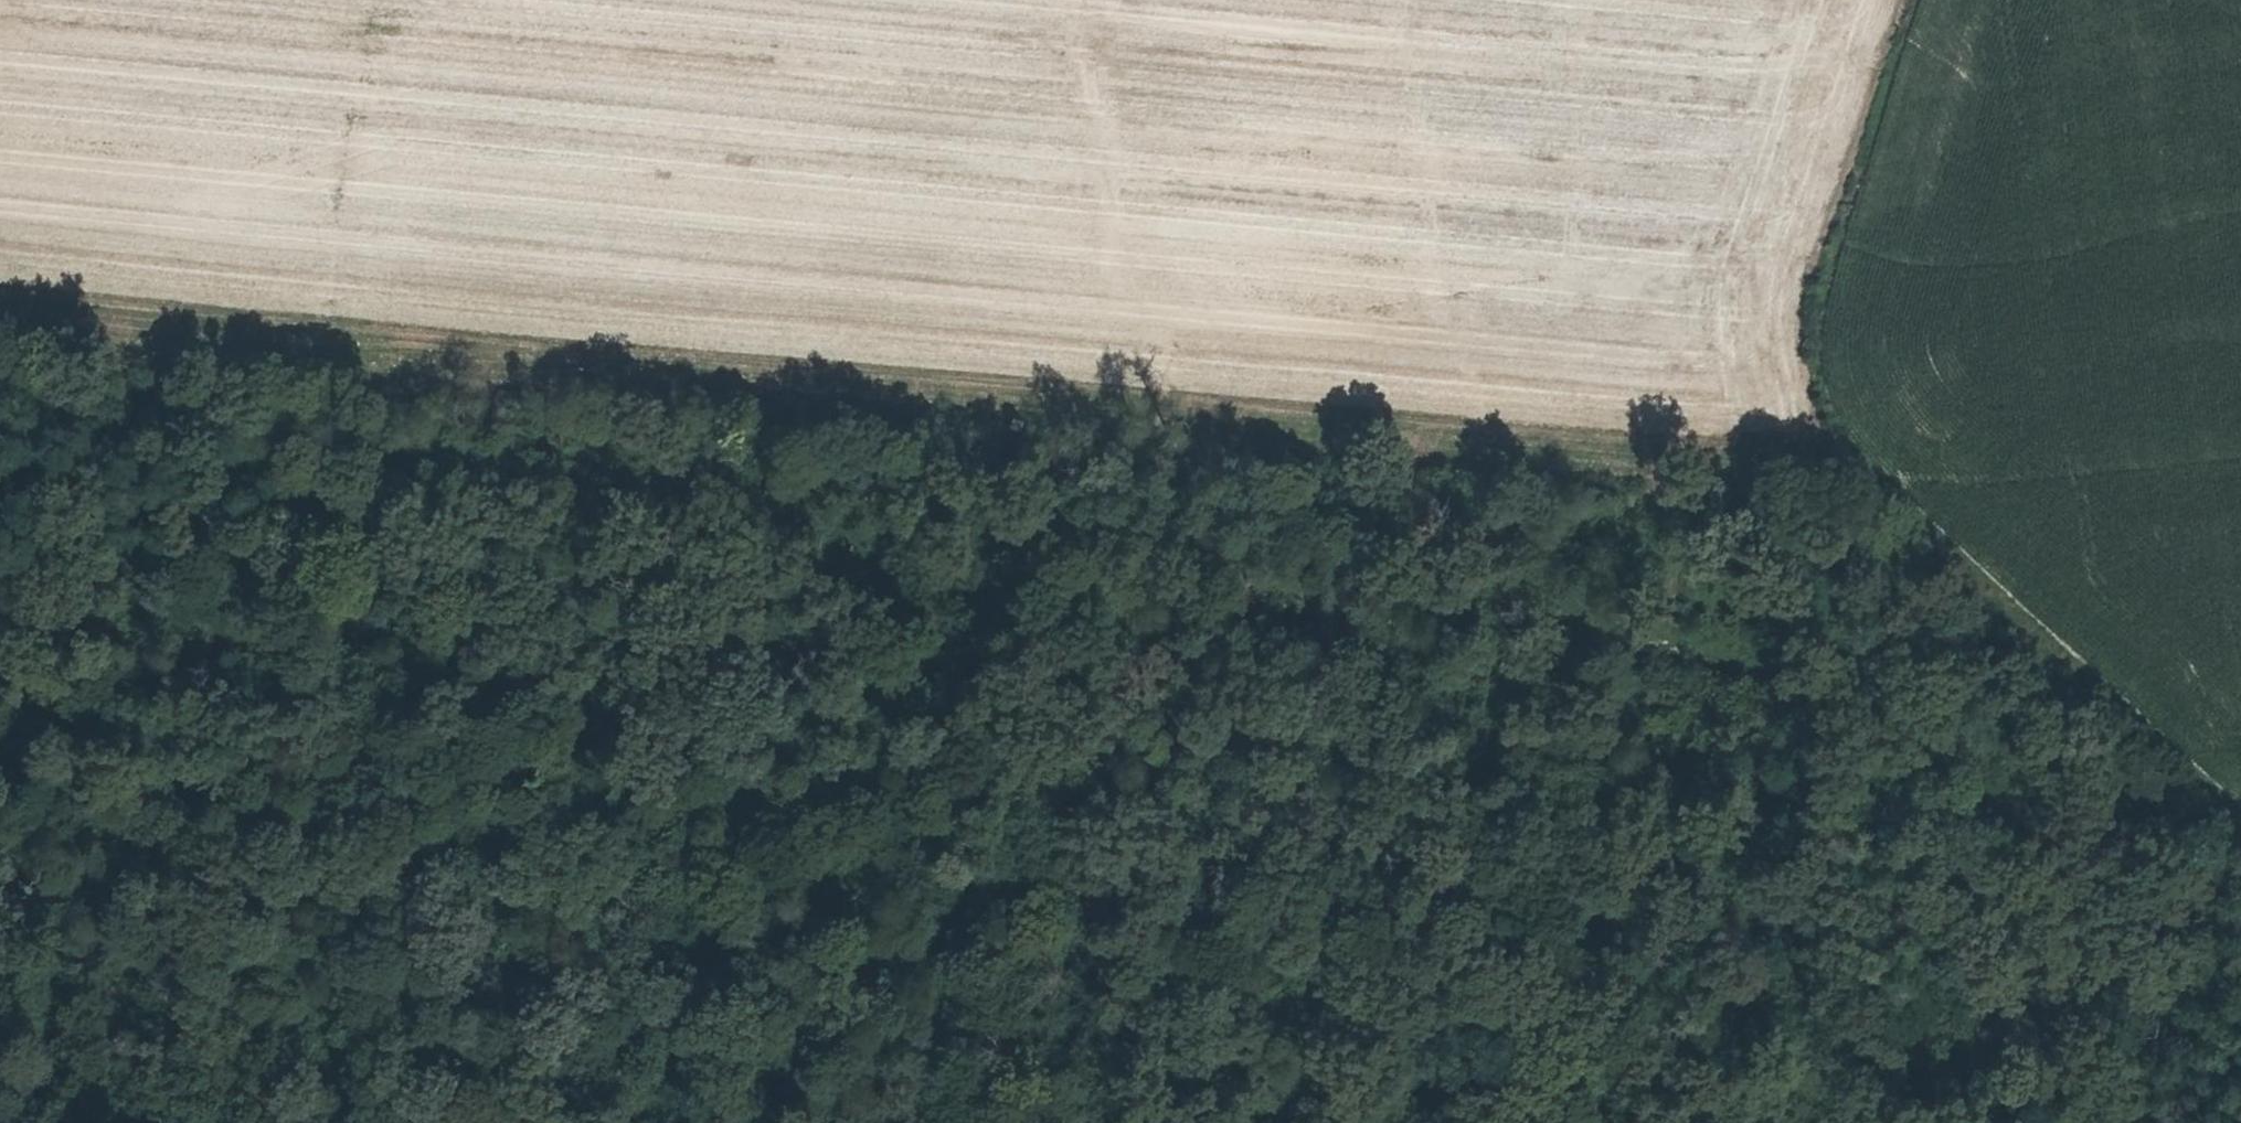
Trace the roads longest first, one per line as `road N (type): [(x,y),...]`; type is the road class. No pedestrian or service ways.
road 1 (track): [(0,842),(164,981),(255,1122)]

